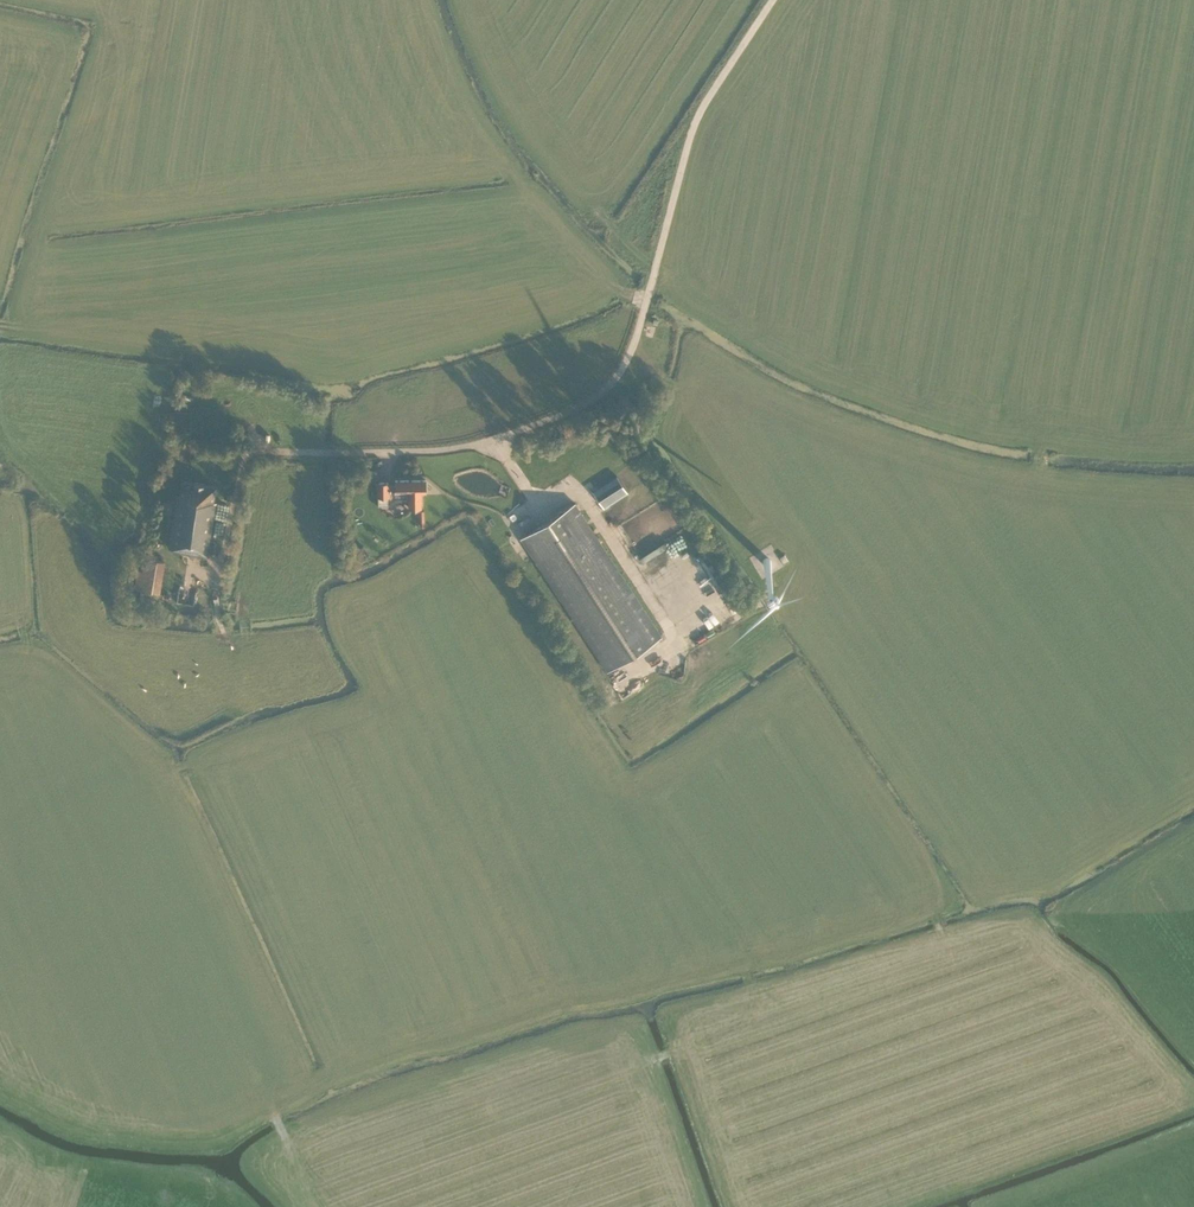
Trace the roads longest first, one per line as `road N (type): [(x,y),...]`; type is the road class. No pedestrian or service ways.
road 1 (unclassified): [(265,450),(427,452),(492,441),(589,403),(625,367),(702,107),(773,0)]

